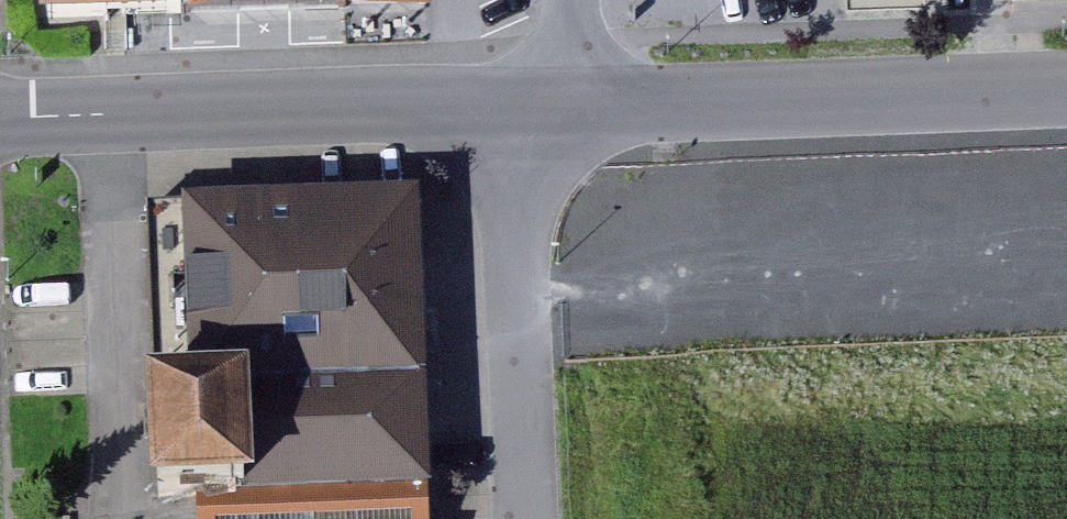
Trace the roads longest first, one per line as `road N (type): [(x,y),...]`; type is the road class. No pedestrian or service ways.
road 1 (residential): [(1066,84),(528,100)]
road 2 (residential): [(528,100),(0,115)]
road 3 (residential): [(528,100),(544,518)]

